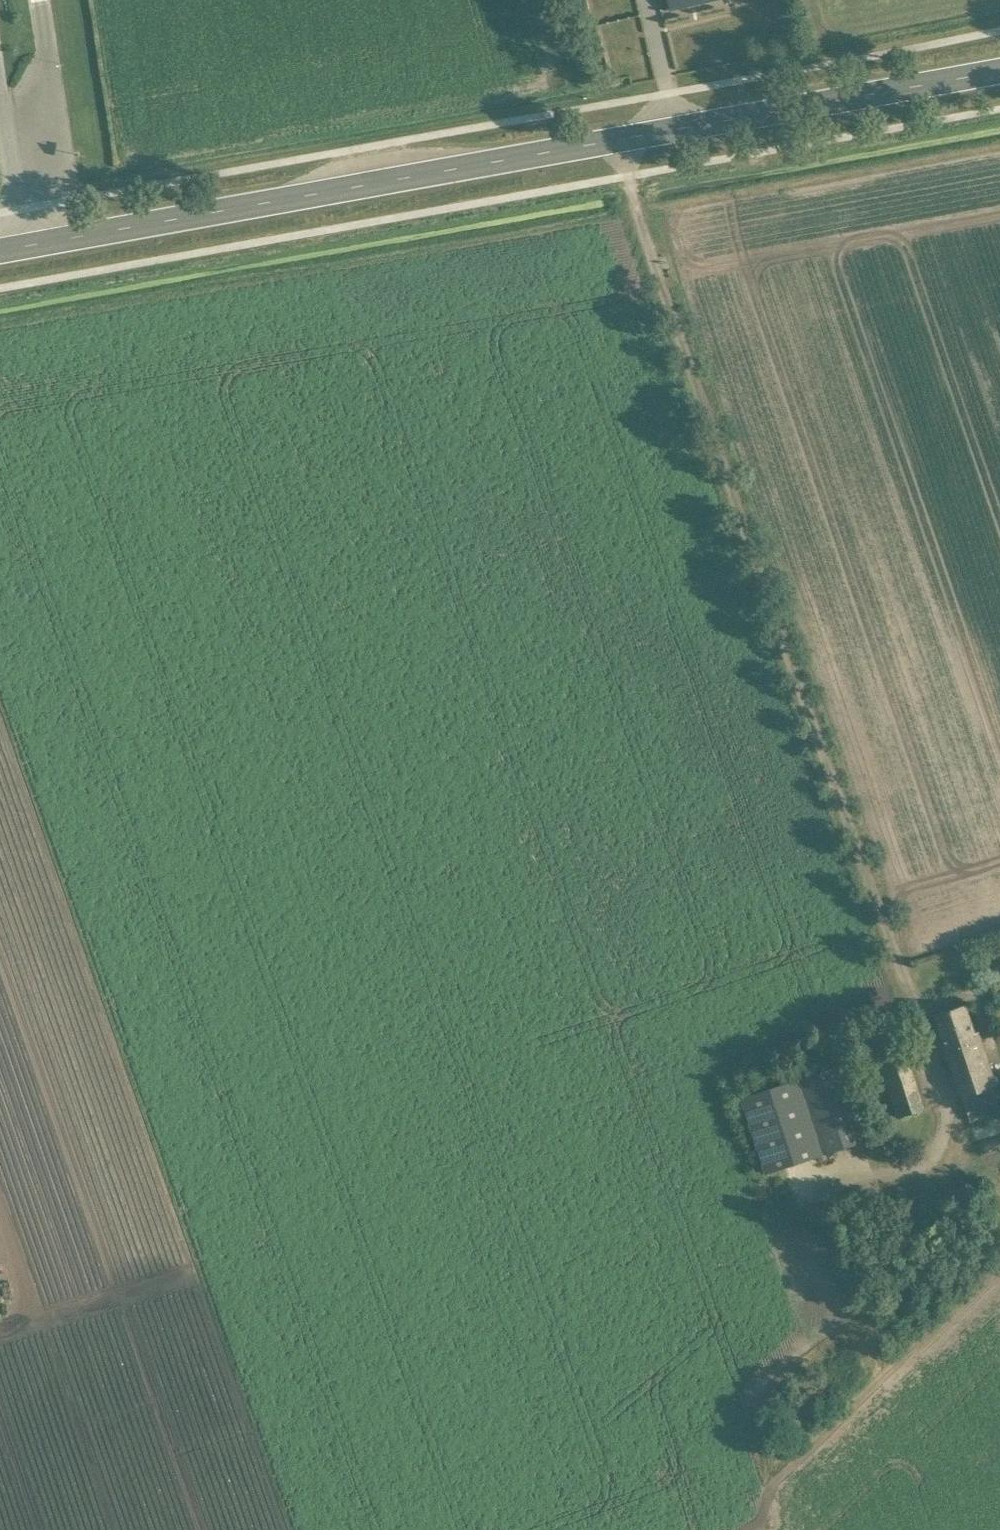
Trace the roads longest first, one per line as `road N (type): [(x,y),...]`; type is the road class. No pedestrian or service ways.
road 1 (primary): [(0,248),(999,69)]

